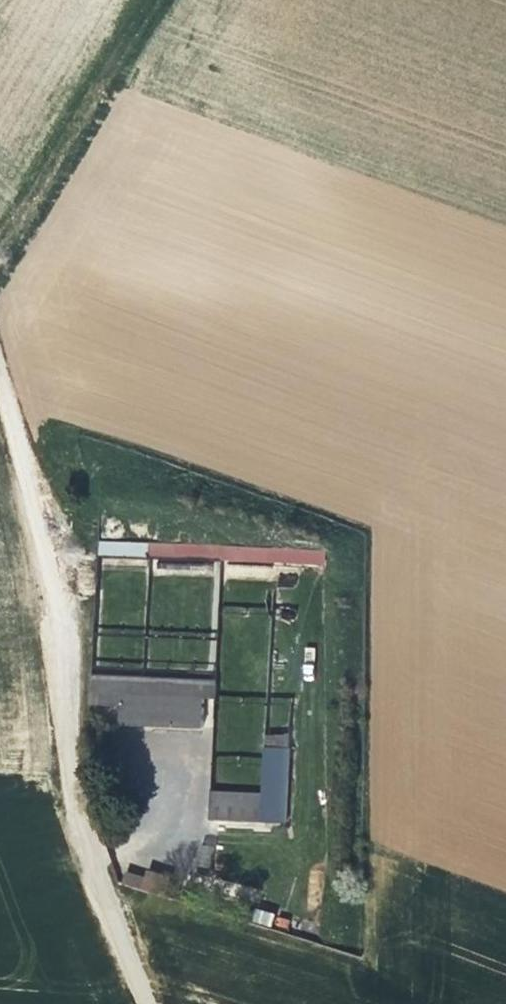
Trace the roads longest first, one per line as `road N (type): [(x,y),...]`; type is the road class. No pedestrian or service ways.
road 1 (unclassified): [(137,1003),(80,842),(25,489),(0,383)]
road 2 (track): [(170,0),(0,237)]

